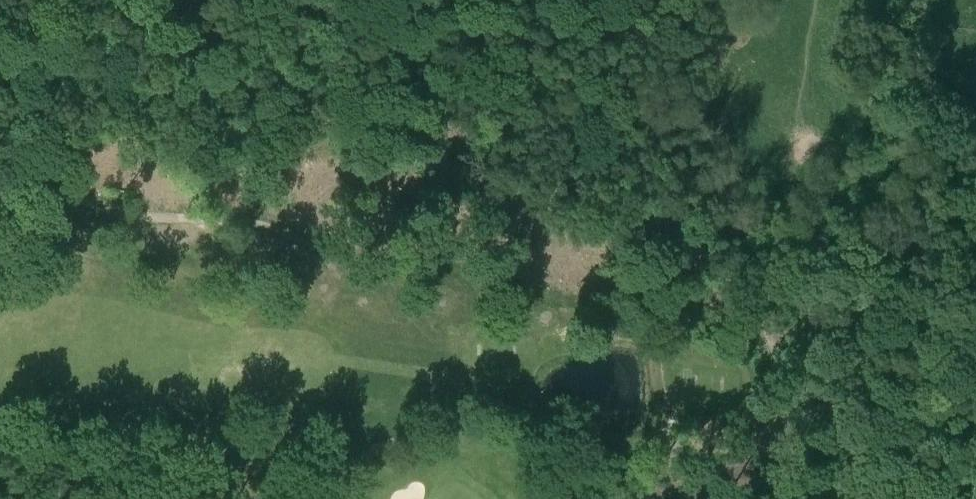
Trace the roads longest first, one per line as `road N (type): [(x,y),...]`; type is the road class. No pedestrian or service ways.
road 1 (track): [(0,172),(115,211),(279,228),(320,246),(403,302),(439,350),(462,417),(475,421),(528,420),(618,458),(670,462),(812,443)]
road 2 (track): [(671,0),(648,53),(655,133),(686,204),(747,290),(812,443)]
road 3 (track): [(336,498),(462,417)]

